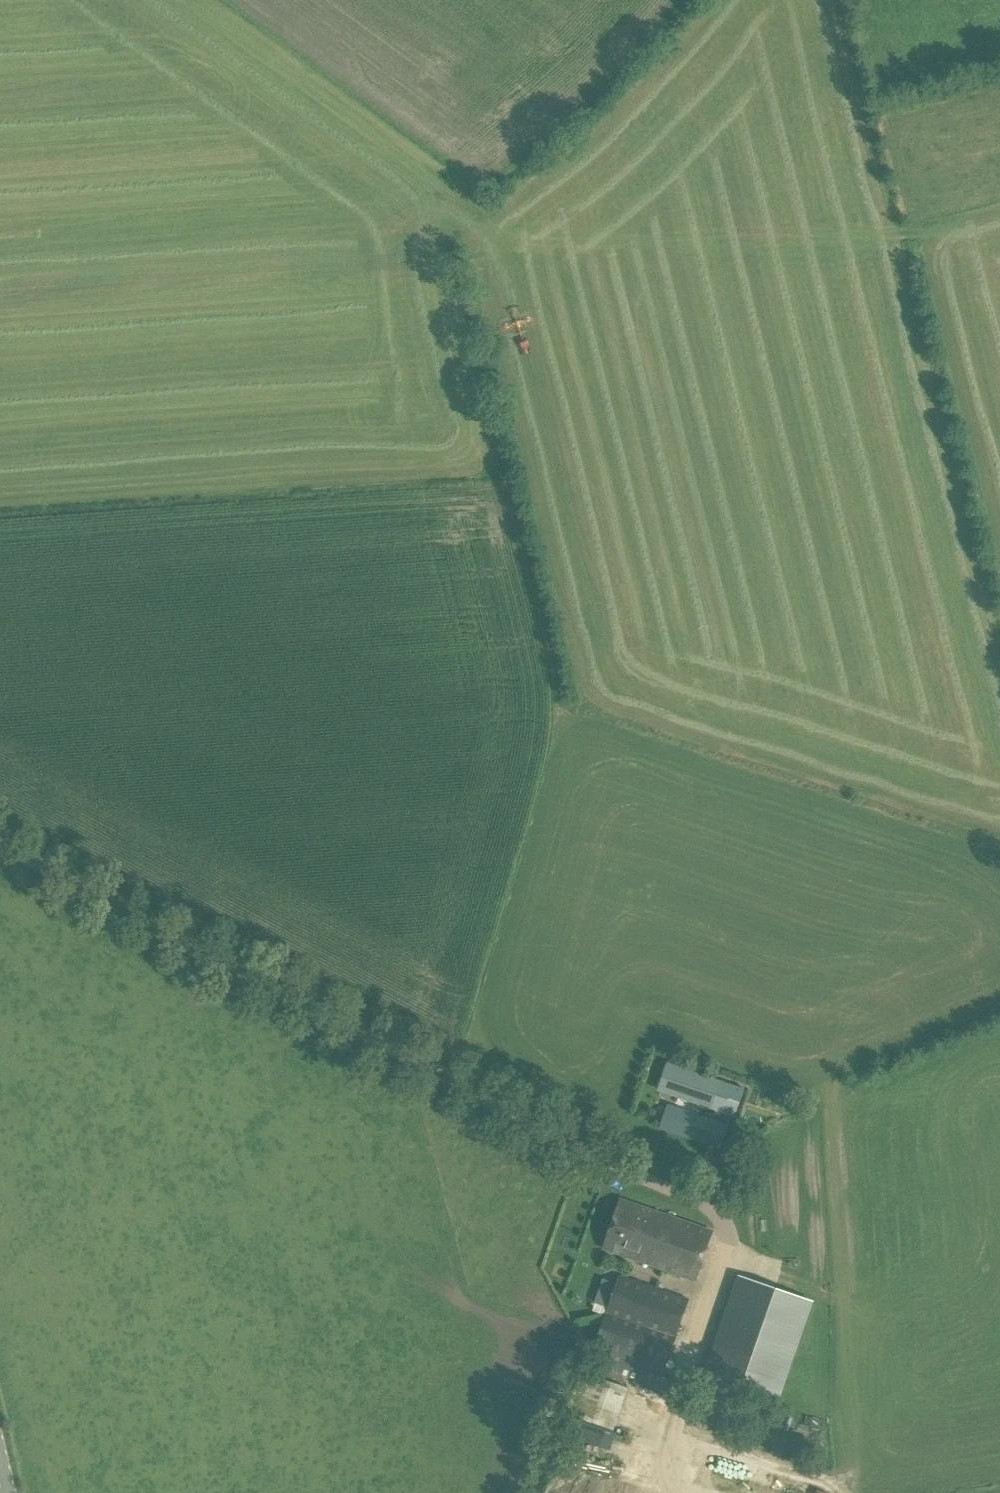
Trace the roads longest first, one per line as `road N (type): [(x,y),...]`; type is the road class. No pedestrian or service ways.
road 1 (unclassified): [(659,1201),(0,849)]

